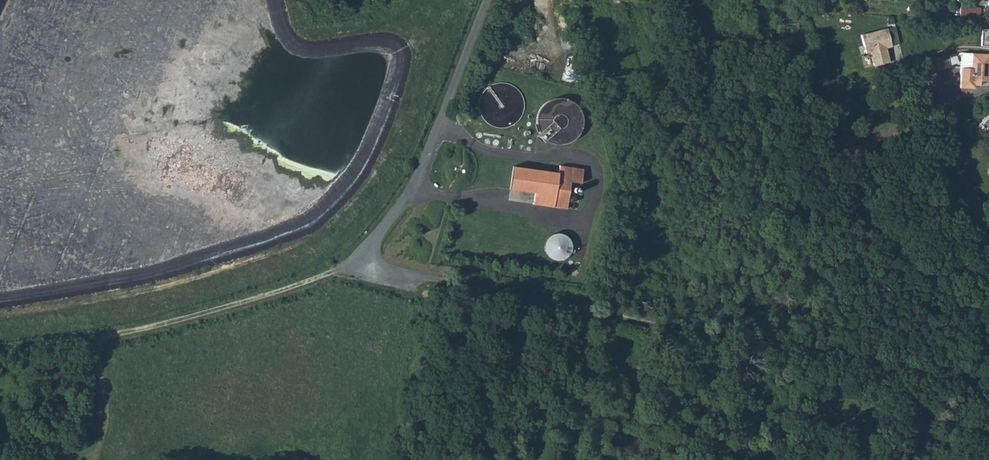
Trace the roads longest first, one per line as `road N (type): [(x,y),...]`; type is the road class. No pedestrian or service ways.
road 1 (track): [(463,287),(988,382)]
road 2 (unclassified): [(366,265),(369,247),(425,158),(487,0)]
road 3 (track): [(366,265),(96,339)]

